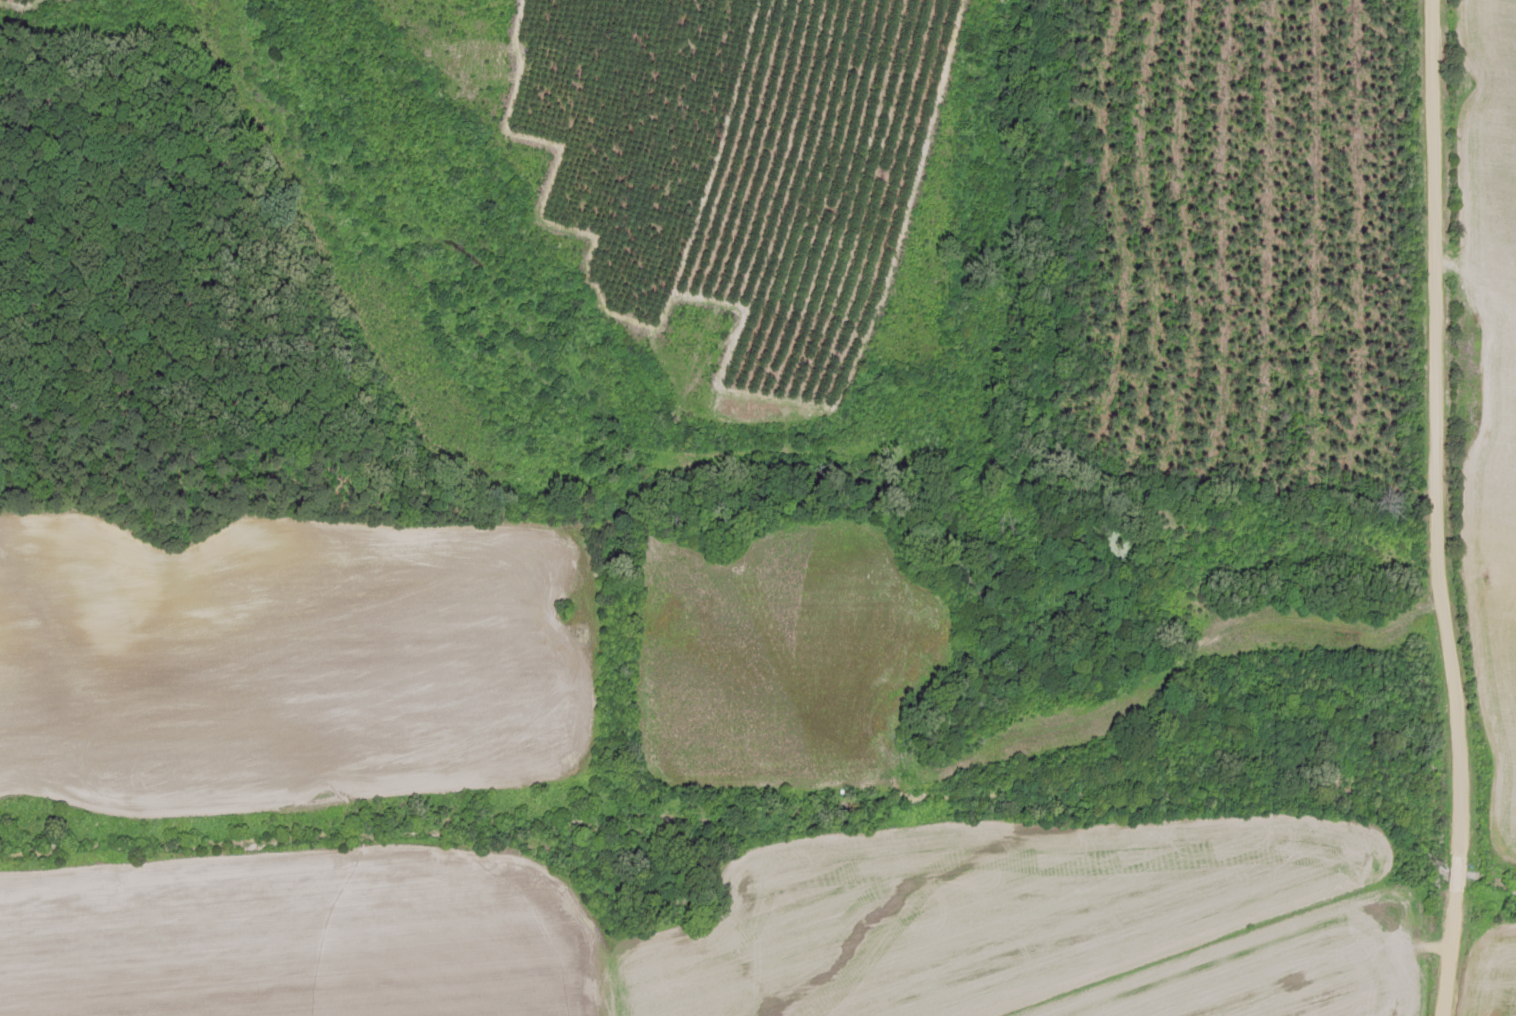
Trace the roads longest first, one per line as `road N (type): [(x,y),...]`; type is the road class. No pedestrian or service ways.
road 1 (residential): [(1453,860),(1454,703),(1434,600),(1429,0)]

